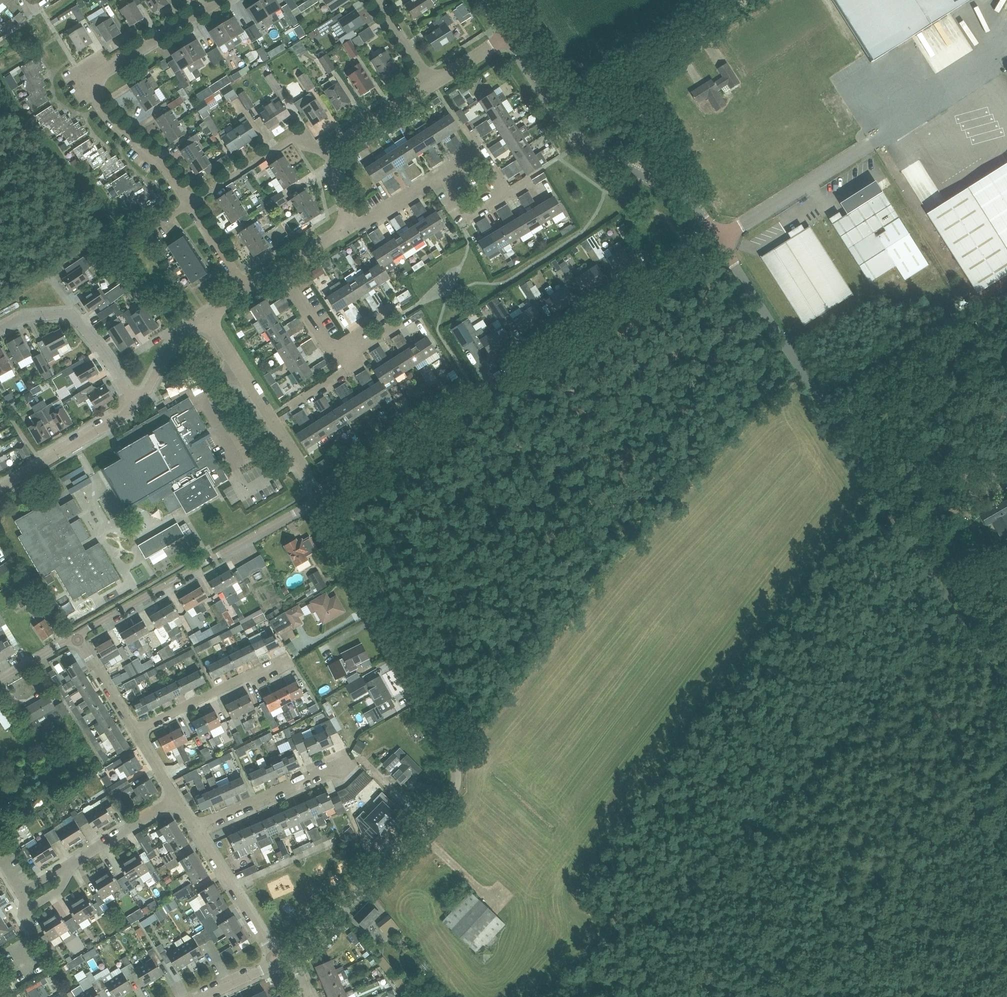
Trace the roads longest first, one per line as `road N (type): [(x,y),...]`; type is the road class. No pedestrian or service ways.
road 1 (unclassified): [(290,957),(454,793),(457,781),(312,505)]
road 2 (unclassified): [(330,490),(722,241)]
road 3 (unclassified): [(834,417),(1006,692)]
road 4 (residential): [(189,205),(91,88),(105,69),(219,0)]
road 5 (residential): [(76,638),(312,505)]
road 6 (unclassified): [(640,175),(653,143),(625,87),(630,75),(742,3)]
road 7 (track): [(824,404),(1006,289)]
road 8 (unclassified): [(722,241),(834,417)]
road 9 (residential): [(320,496),(208,322)]
road 10 (unclassified): [(509,37),(576,138),(640,175)]
road 11 (unclassified): [(834,417),(871,412),(1006,331)]
road 12 (residential): [(137,407),(71,316),(23,320),(0,332)]
road 13 (unclassified): [(722,241),(876,143)]
road 14 (residential): [(136,732),(288,658)]
road 15 (residential): [(189,205),(291,139),(334,157)]
road 16 (residential): [(0,486),(137,407)]
road 17 (residential): [(197,833),(340,767)]
road 18 (residential): [(278,960),(197,833)]
road 19 (residential): [(443,174),(468,216),(506,193),(481,151)]
road 20 (residential): [(68,866),(177,802)]
road 21 (residential): [(334,157),(429,85)]

